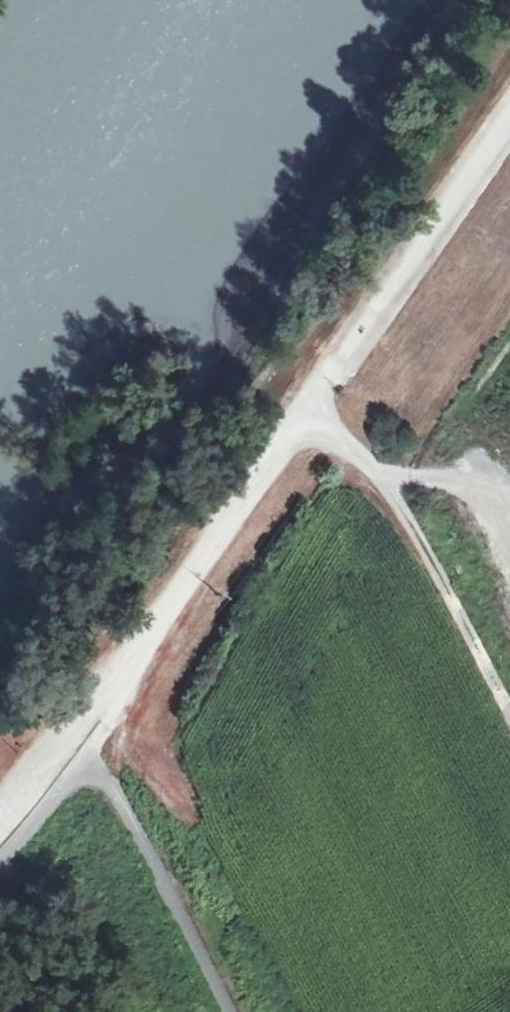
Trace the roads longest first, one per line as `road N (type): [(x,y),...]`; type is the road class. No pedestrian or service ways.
road 1 (track): [(67,748),(509,108)]
road 2 (track): [(509,709),(378,466),(310,393)]

